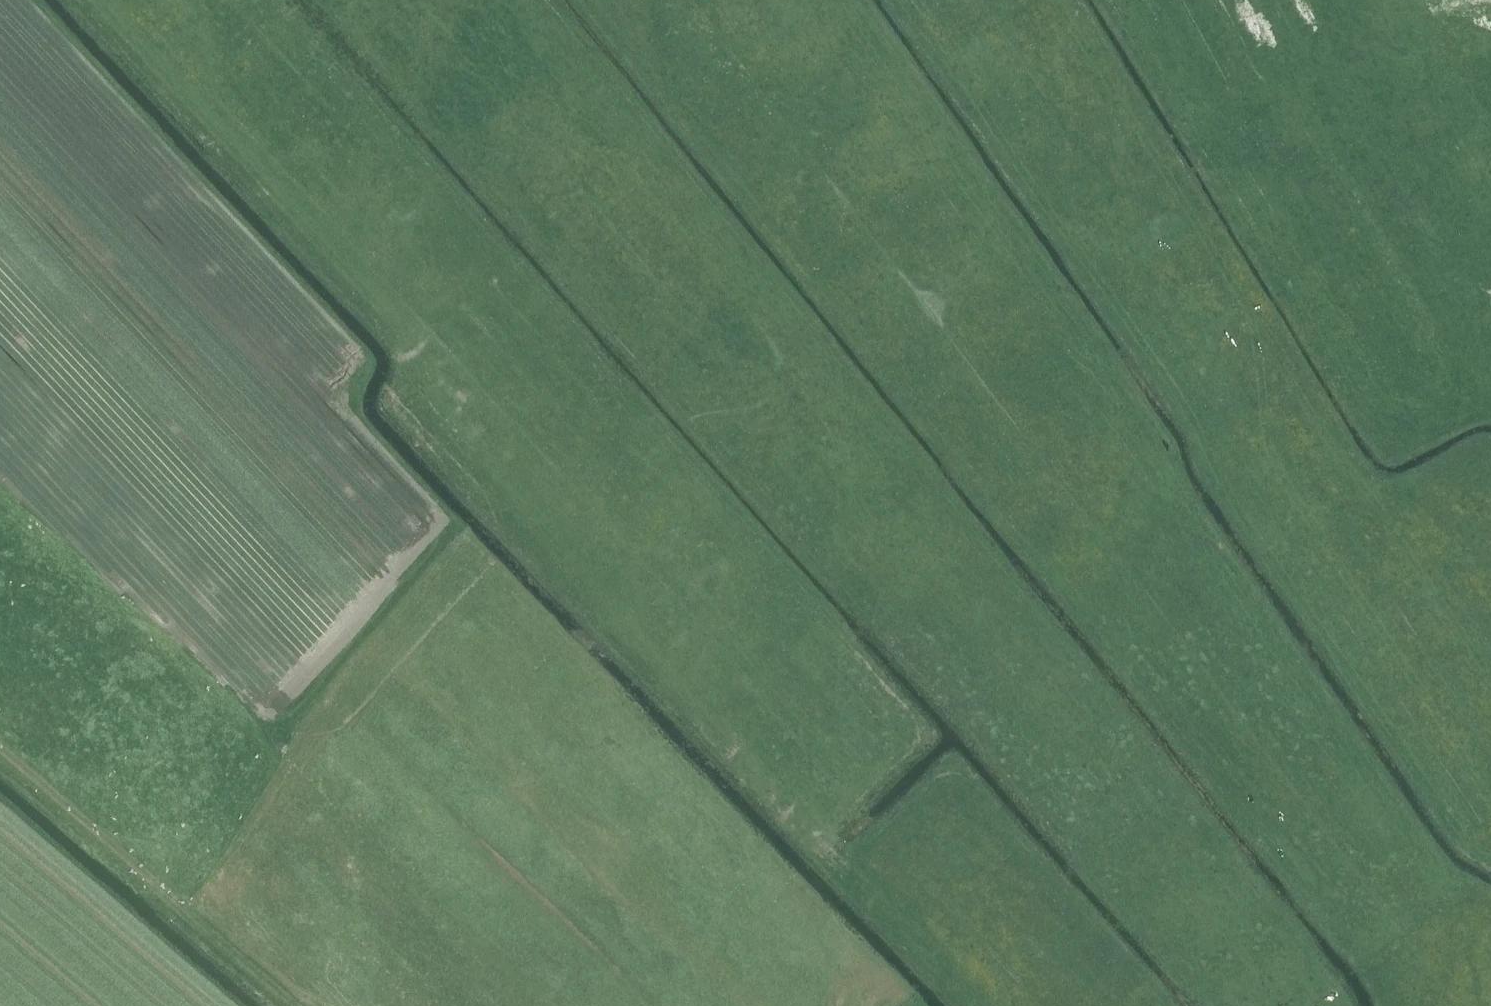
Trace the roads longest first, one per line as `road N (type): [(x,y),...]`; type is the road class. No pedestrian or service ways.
road 1 (track): [(970,1005),(849,883),(424,391),(400,347),(116,0)]
road 2 (track): [(0,756),(288,1005)]

